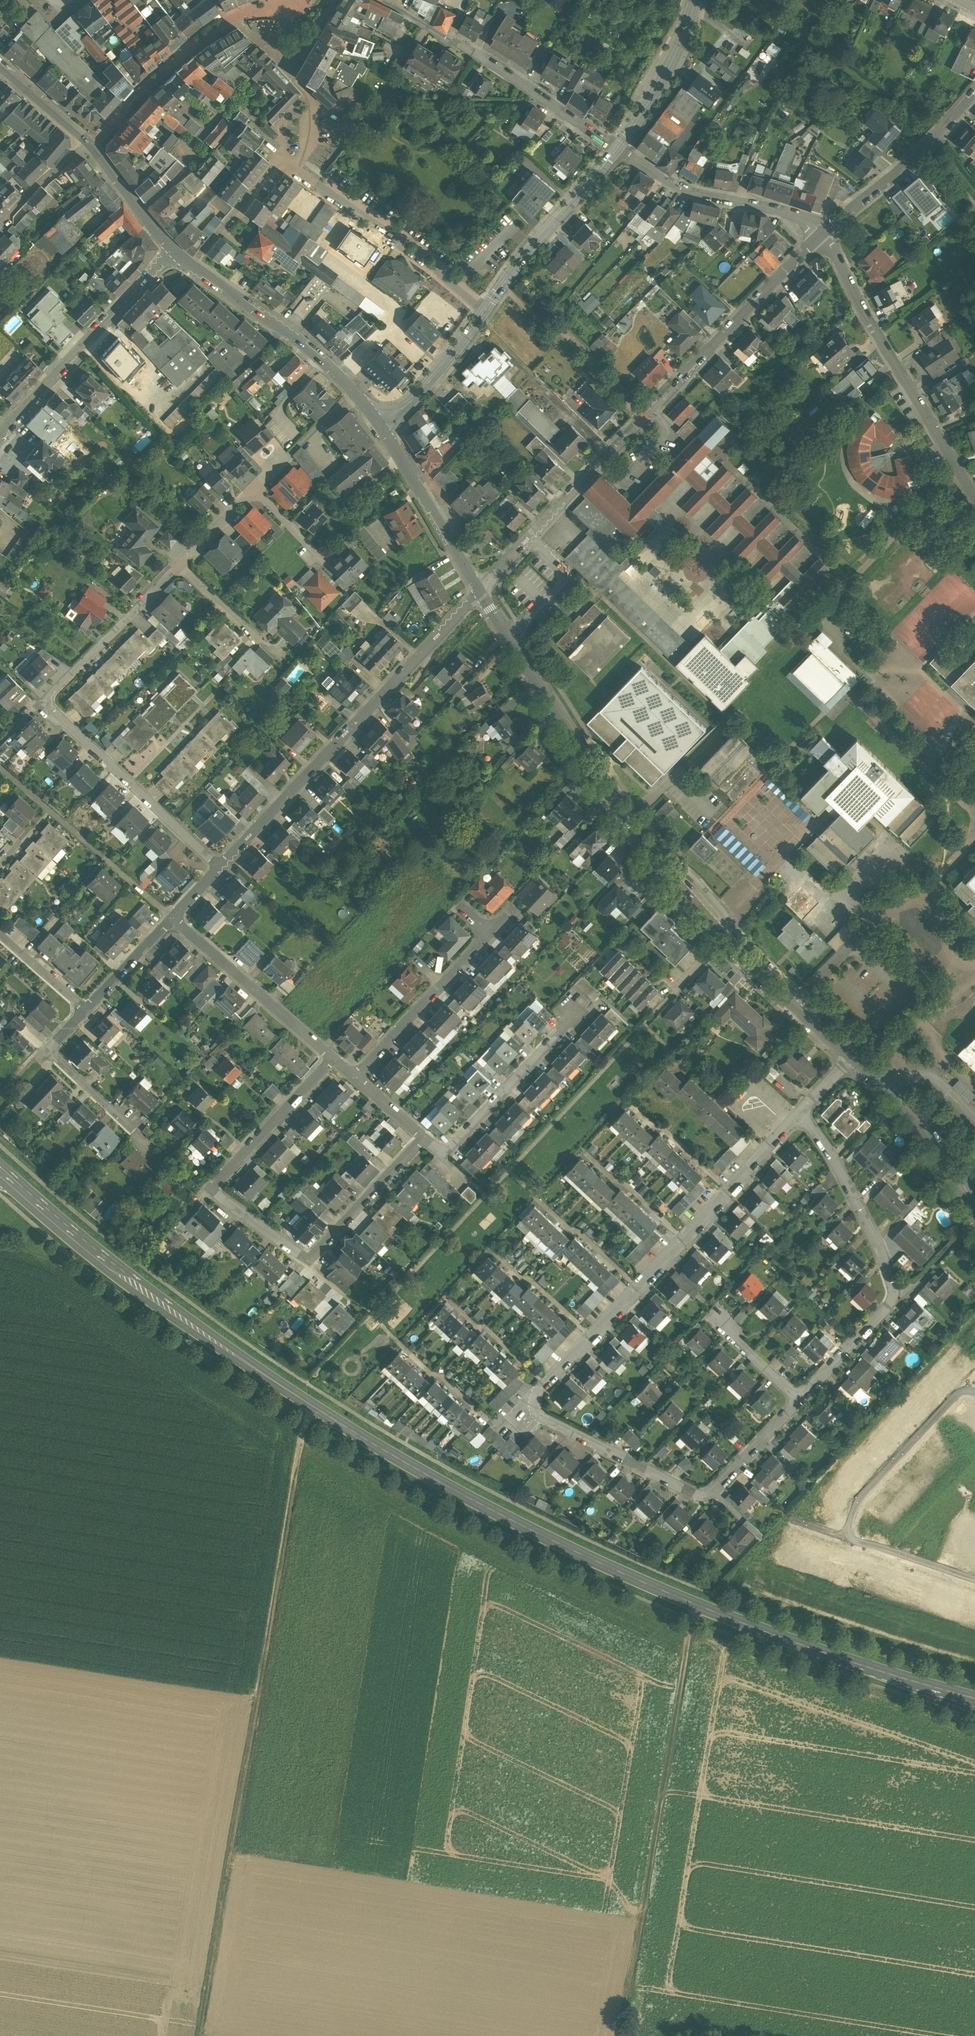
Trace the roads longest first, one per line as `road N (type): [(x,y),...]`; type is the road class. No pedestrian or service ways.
road 1 (secondary): [(0,1171),(190,1324),(446,1487),(659,1590),(874,1670)]
road 2 (track): [(314,1407),(200,2035)]
road 3 (residential): [(479,592),(826,232)]
road 4 (track): [(694,1604),(618,2035)]
road 5 (residential): [(217,867),(45,702),(178,565)]
road 6 (tertiary): [(479,592),(652,849),(727,938)]
road 7 (residential): [(798,1112),(537,1389)]
road 8 (residential): [(479,592),(217,867)]
road 9 (tertiary): [(381,430),(614,149)]
road 10 (residential): [(798,1402),(895,1298),(835,1159),(798,1112)]
road 11 (residential): [(537,1389),(538,1415),(704,1502),(798,1402)]
road 12 (residential): [(826,232),(974,507)]
road 13 (residential): [(331,1060),(207,1194),(305,1266)]
road 14 (tertiary): [(172,250),(289,333),(381,430)]
road 15 (residential): [(0,437),(172,250)]
road 16 (residential): [(614,149),(704,198),(814,222),(826,232)]
road 17 (residential): [(421,24),(614,149)]
road 18 (residential): [(170,915),(331,1060)]
road 19 (residential): [(826,232),(974,92)]
road 20 (tertiary): [(851,1058),(900,1102),(974,1215)]
road 21 (residential): [(974,1393),(959,1394),(862,1499),(847,1539)]
road 22 (residential): [(443,1155),(573,1017)]
road 23 (tertiary): [(381,430),(479,592)]
road 24 (residential): [(305,1266),(423,1137)]
road 25 (tertiary): [(727,938),(851,1058)]
road 26 (residential): [(83,1008),(46,1051),(134,1126)]
road 27 (tertiary): [(614,149),(681,45),(695,0)]
road 28 (residential): [(178,565),(277,657)]
road 29 (tertiary): [(89,147),(172,250)]
road 30 (residential): [(356,1081),(442,986)]
road 31 (residential): [(170,915),(83,1008)]
road 32 (residential): [(798,1402),(707,1313)]
road 33 (tertiary): [(0,64),(89,147)]
road 34 (residential): [(727,938),(645,1026)]

